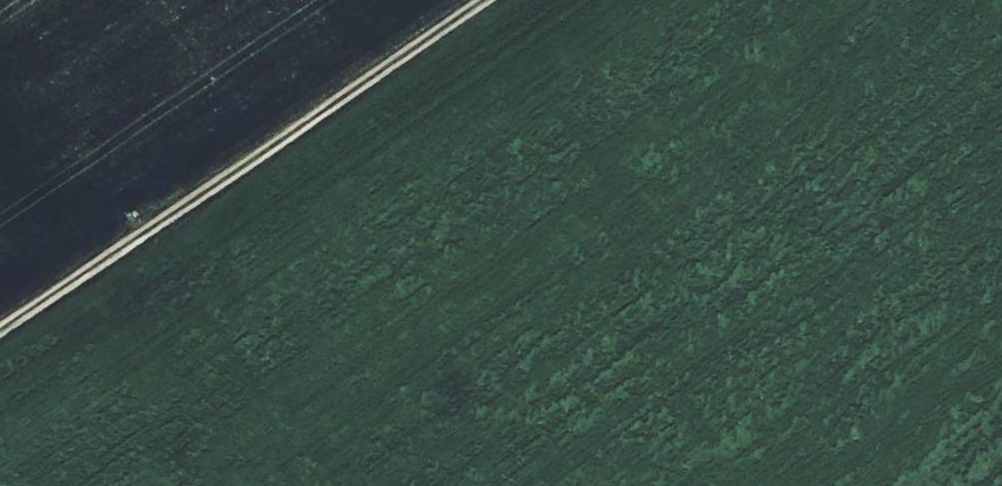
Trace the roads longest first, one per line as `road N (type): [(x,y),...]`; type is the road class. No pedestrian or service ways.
road 1 (track): [(0,326),(478,0)]

